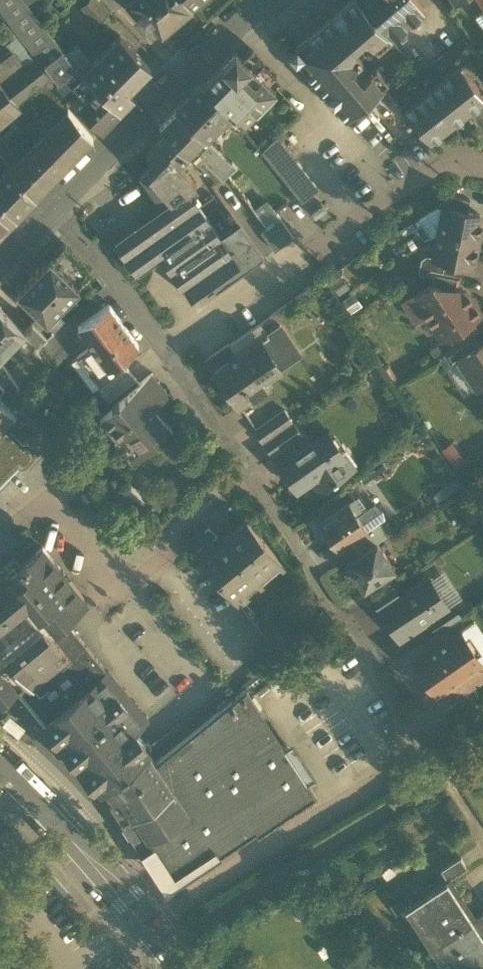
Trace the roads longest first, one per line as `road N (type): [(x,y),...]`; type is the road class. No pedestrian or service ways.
road 1 (residential): [(482,161),(434,165),(165,350)]
road 2 (residential): [(165,350),(335,605)]
road 3 (tertiary): [(55,213),(258,0)]
road 4 (tertiary): [(184,968),(52,817),(0,771)]
road 5 (residential): [(55,213),(103,261),(165,350)]

